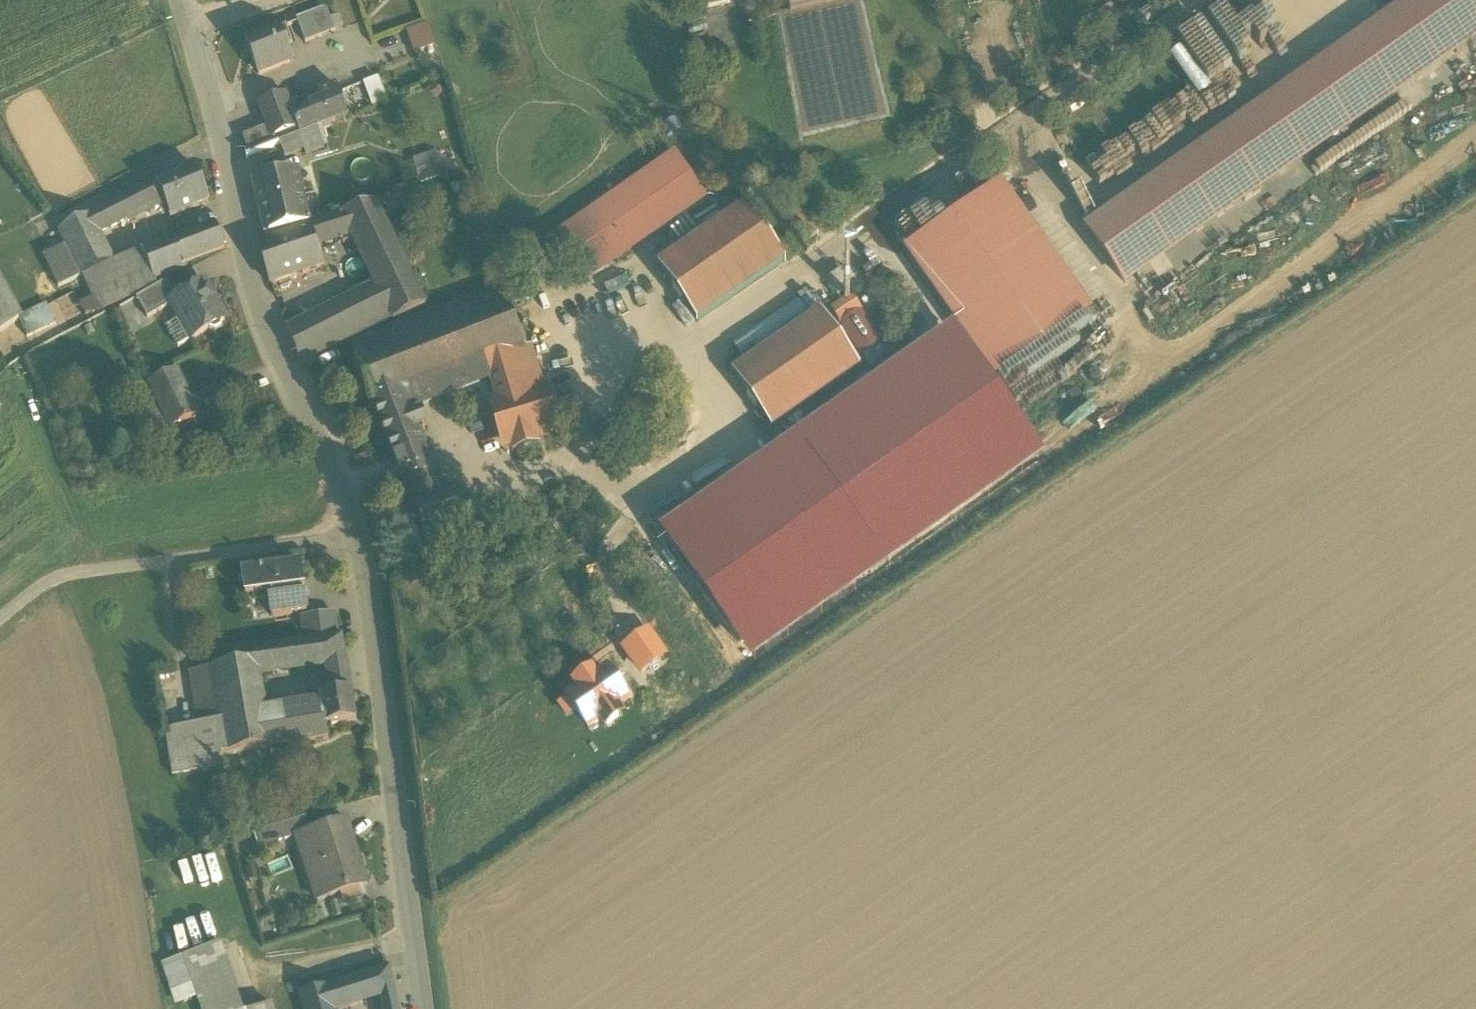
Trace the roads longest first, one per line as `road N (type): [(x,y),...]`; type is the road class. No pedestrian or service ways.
road 1 (residential): [(181,0),(281,359),(357,535),(422,1008)]
road 2 (track): [(0,619),(58,572),(357,535)]

